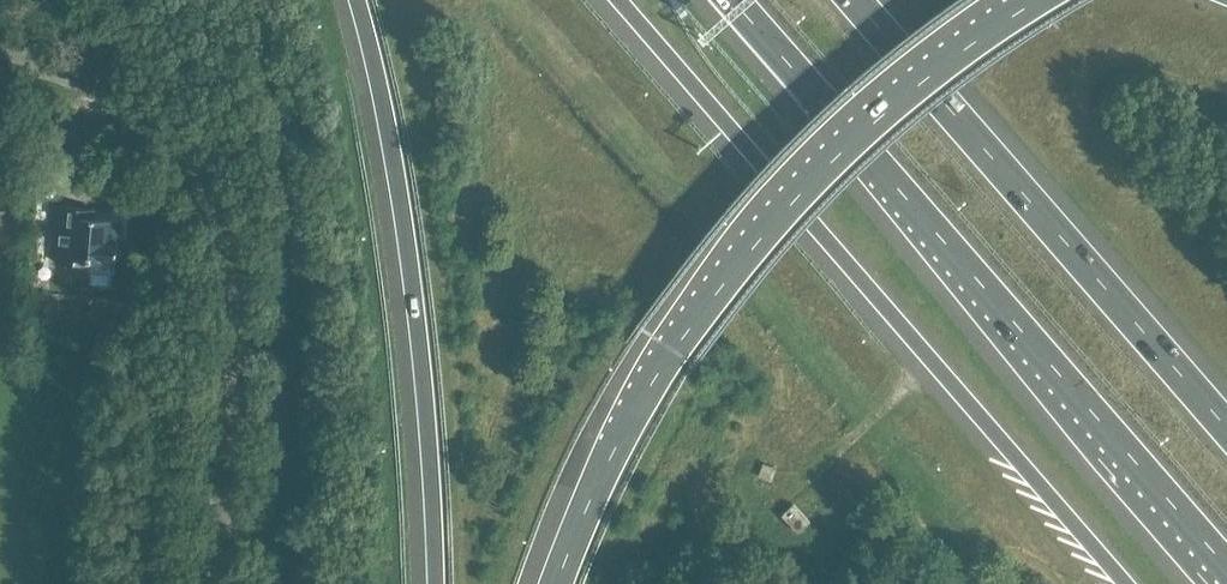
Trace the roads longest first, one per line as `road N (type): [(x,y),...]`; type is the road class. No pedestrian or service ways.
road 1 (motorway): [(722,0),(1226,582)]
road 2 (motorway): [(622,0),(1122,583)]
road 3 (motorway): [(1030,0),(872,119),(762,227),(650,383),(559,583)]
road 4 (unclassified): [(220,583),(233,232),(157,120),(118,88),(79,72),(0,65)]
road 5 (motorway): [(365,0),(387,76),(408,225),(443,583)]
road 6 (motorway): [(1226,428),(854,0)]

